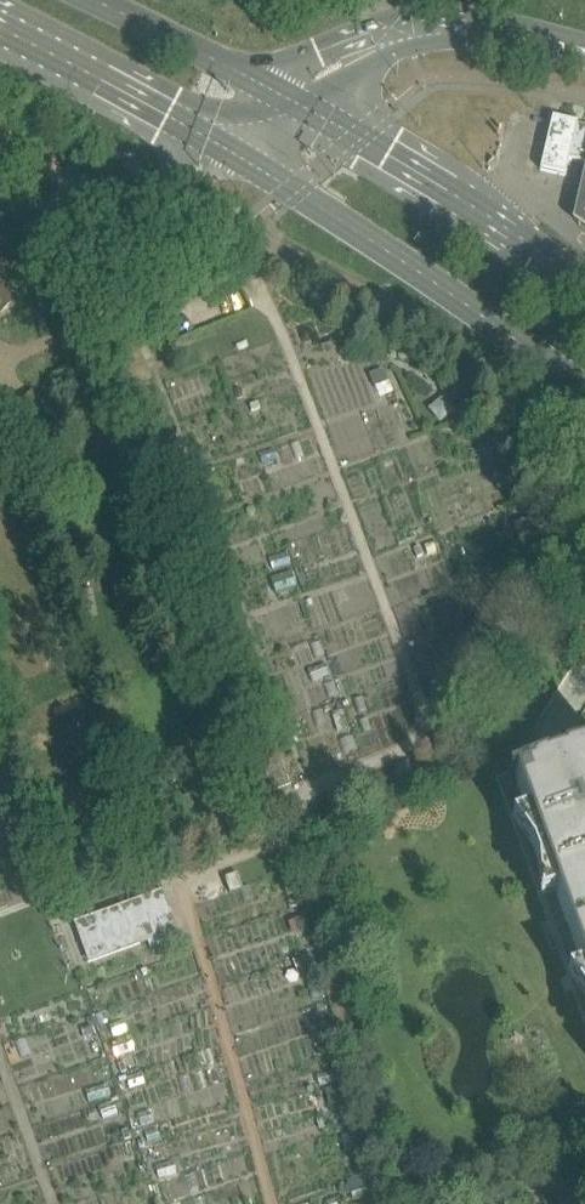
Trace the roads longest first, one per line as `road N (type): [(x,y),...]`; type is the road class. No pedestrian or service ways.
road 1 (secondary): [(229,149),(584,387)]
road 2 (secondary): [(584,283),(294,99)]
road 3 (secondary): [(0,28),(229,149)]
road 4 (secondary): [(294,99),(95,0)]
road 5 (tertiary): [(584,50),(497,31),(397,40)]
road 6 (tertiary): [(294,99),(326,69),(397,40)]

